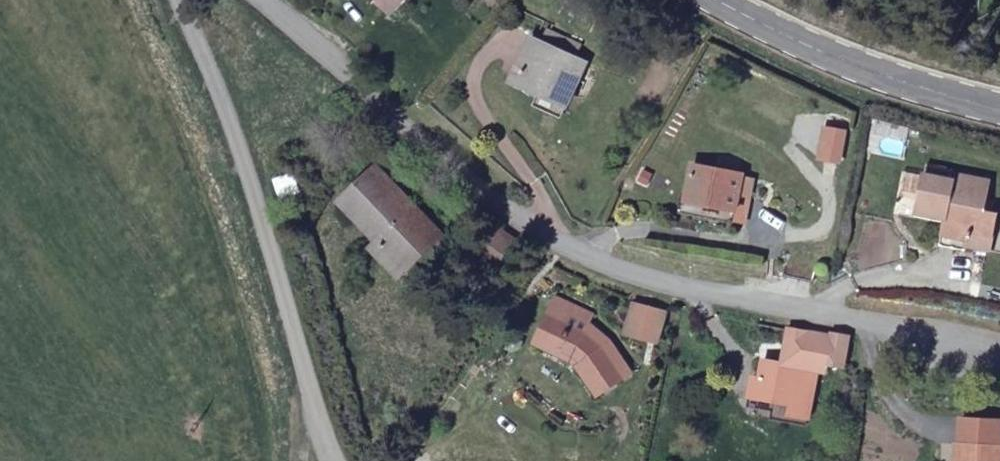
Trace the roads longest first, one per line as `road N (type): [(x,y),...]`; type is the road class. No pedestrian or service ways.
road 1 (residential): [(258,0),(445,173),(548,236),(709,291),(999,341)]
road 2 (unclassified): [(175,0),(245,181),(328,460)]
road 3 (secondary): [(707,0),(897,81),(999,107)]

